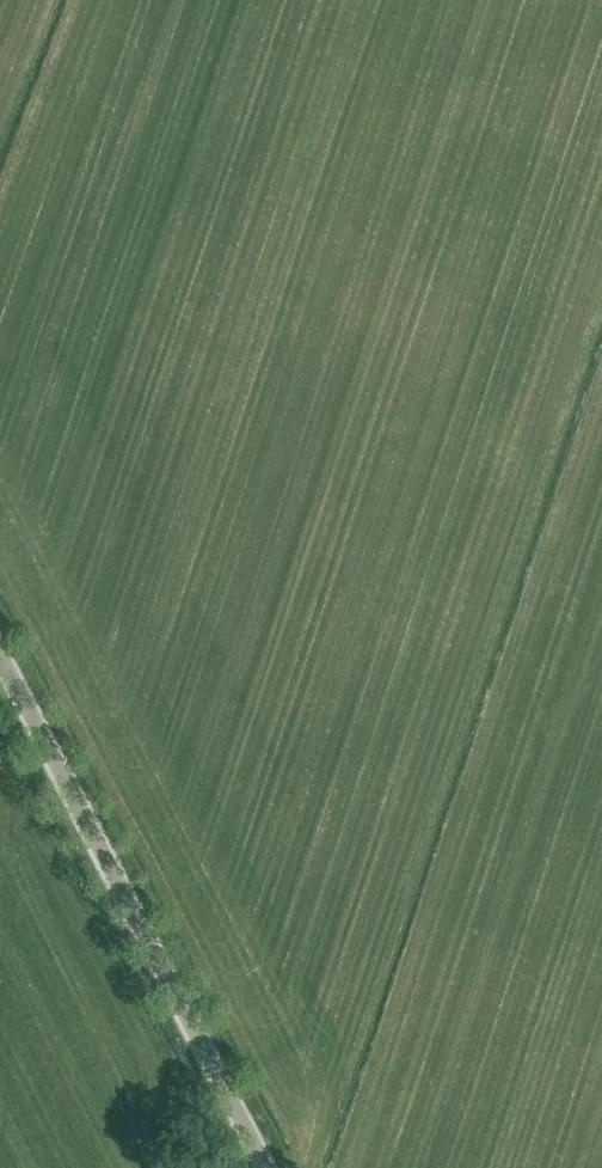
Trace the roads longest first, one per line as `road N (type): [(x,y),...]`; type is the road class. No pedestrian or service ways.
road 1 (unclassified): [(267,1167),(0,656)]

